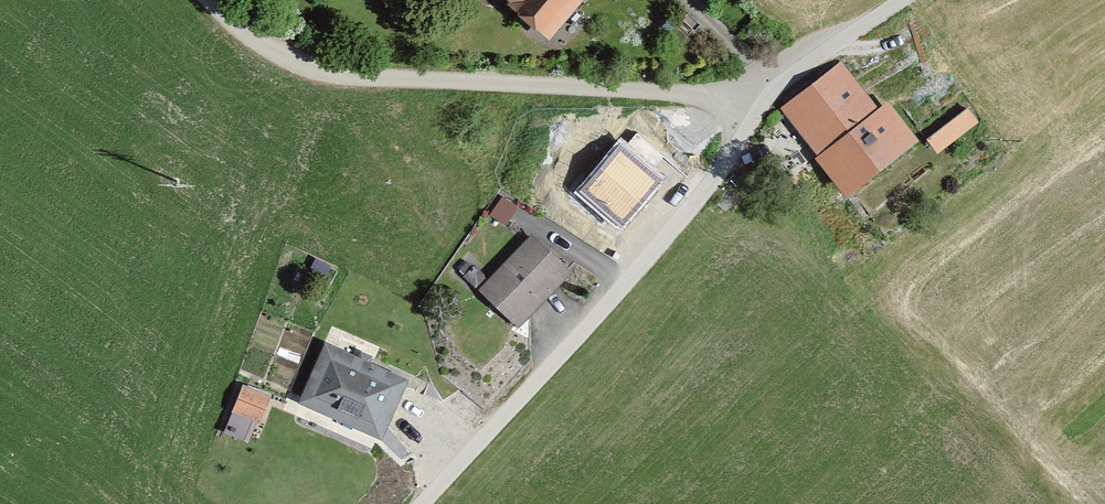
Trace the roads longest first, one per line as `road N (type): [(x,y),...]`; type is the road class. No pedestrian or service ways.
road 1 (residential): [(420,503),(705,188),(736,144),(742,109),(900,0)]
road 2 (track): [(742,109),(720,97),(427,82),(304,64),(242,32),(212,0)]

